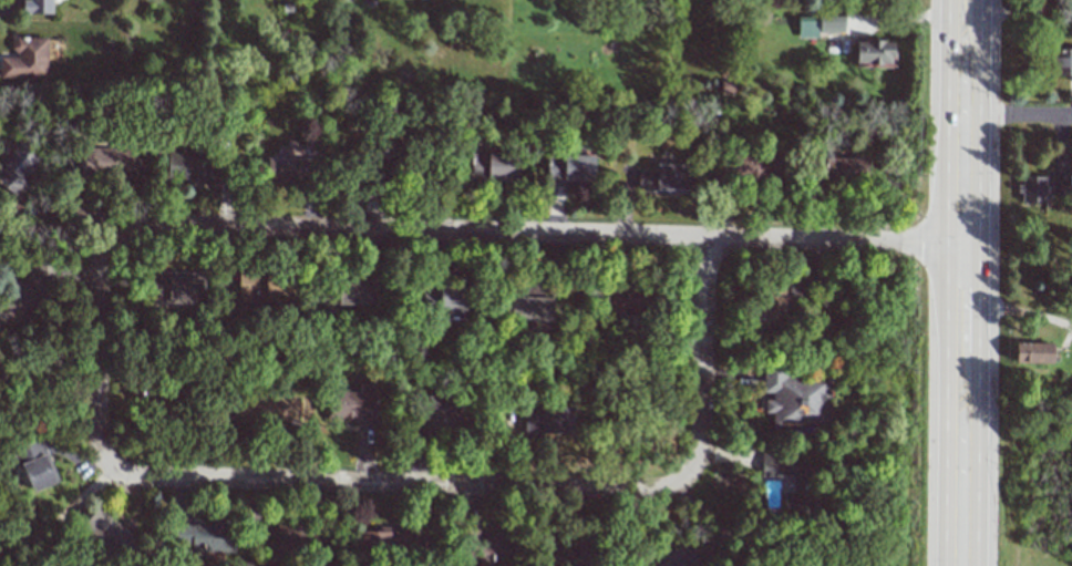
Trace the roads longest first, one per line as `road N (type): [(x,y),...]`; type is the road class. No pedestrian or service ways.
road 1 (residential): [(703,238),(699,452),(686,475),(659,488),(118,471),(96,433),(101,261),(113,238)]
road 2 (residential): [(962,244),(146,225),(113,238)]
road 3 (primary): [(960,565),(962,244)]
road 4 (primary): [(962,244),(964,0)]

